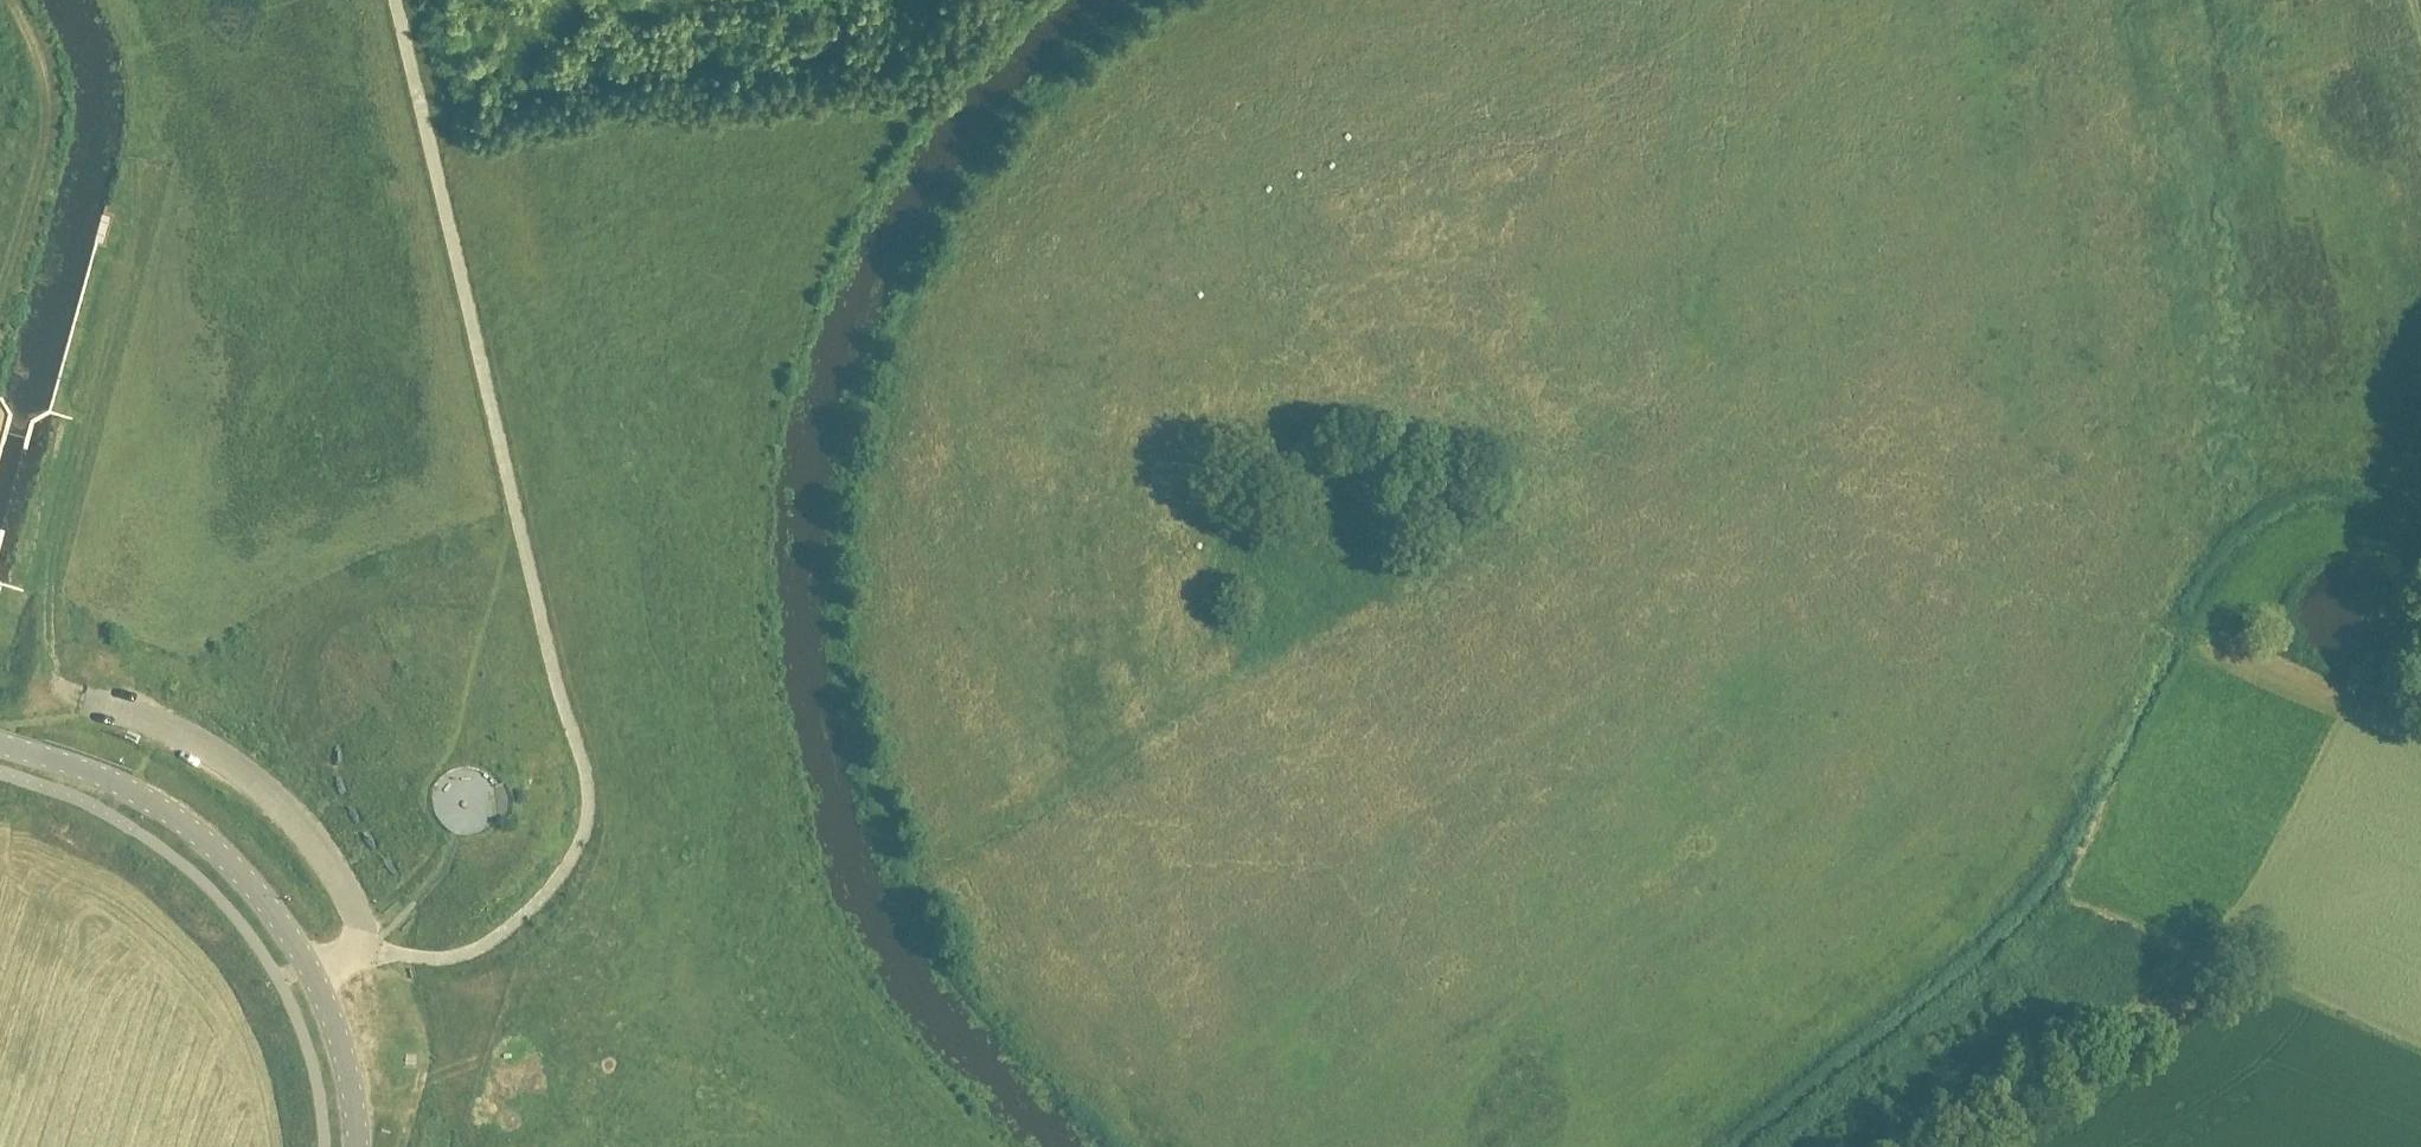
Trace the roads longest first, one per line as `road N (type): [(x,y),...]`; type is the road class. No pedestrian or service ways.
road 1 (unclassified): [(363,944),(353,902),(327,858),(261,788),(200,747),(64,689),(50,662),(44,572),(79,429)]
road 2 (tertiary): [(309,965),(263,894),(170,812),(86,772),(0,745)]
road 3 (tertiary): [(361,1146),(346,1050),(309,965)]

